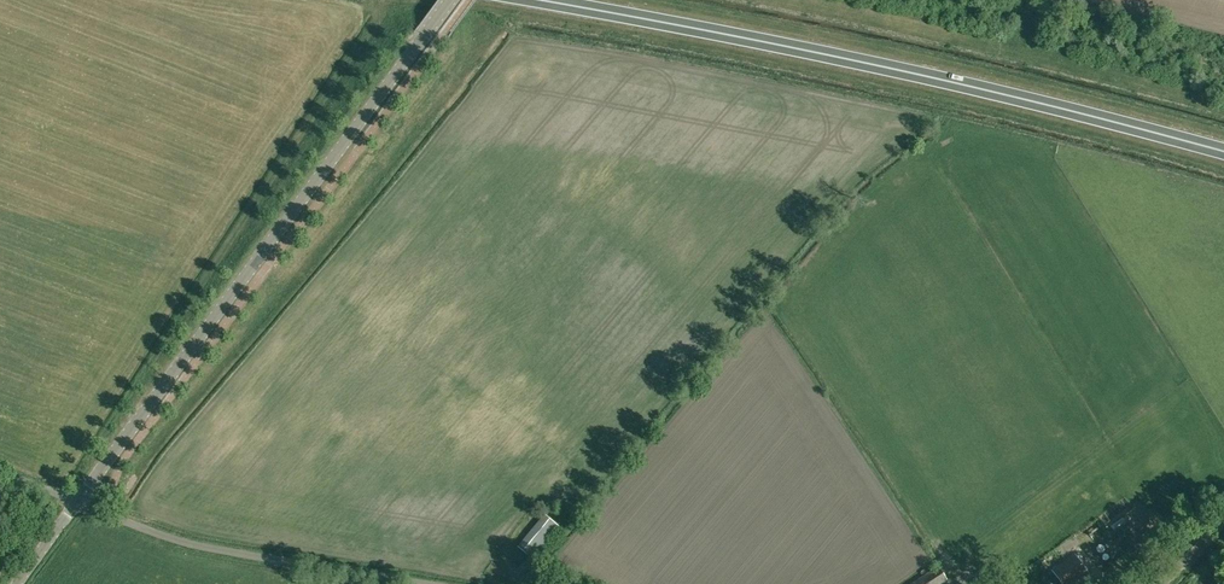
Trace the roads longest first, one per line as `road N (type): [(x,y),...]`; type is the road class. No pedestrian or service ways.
road 1 (trunk): [(542,0),(997,94),(1223,154)]
road 2 (unclassified): [(73,505),(450,0)]
road 3 (unclassified): [(417,583),(211,551),(73,505)]

